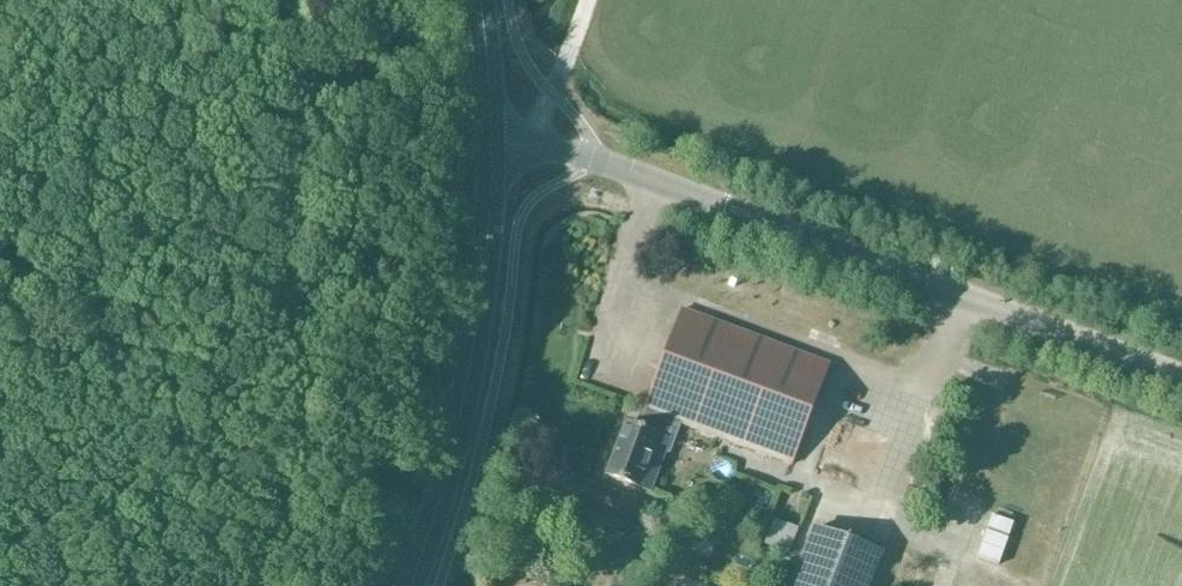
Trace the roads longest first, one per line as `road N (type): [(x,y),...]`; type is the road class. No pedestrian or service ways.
road 1 (unclassified): [(1181,377),(585,154),(491,148)]
road 2 (secondary): [(412,585),(473,351),(491,148)]
road 3 (secondary): [(491,148),(477,0)]

